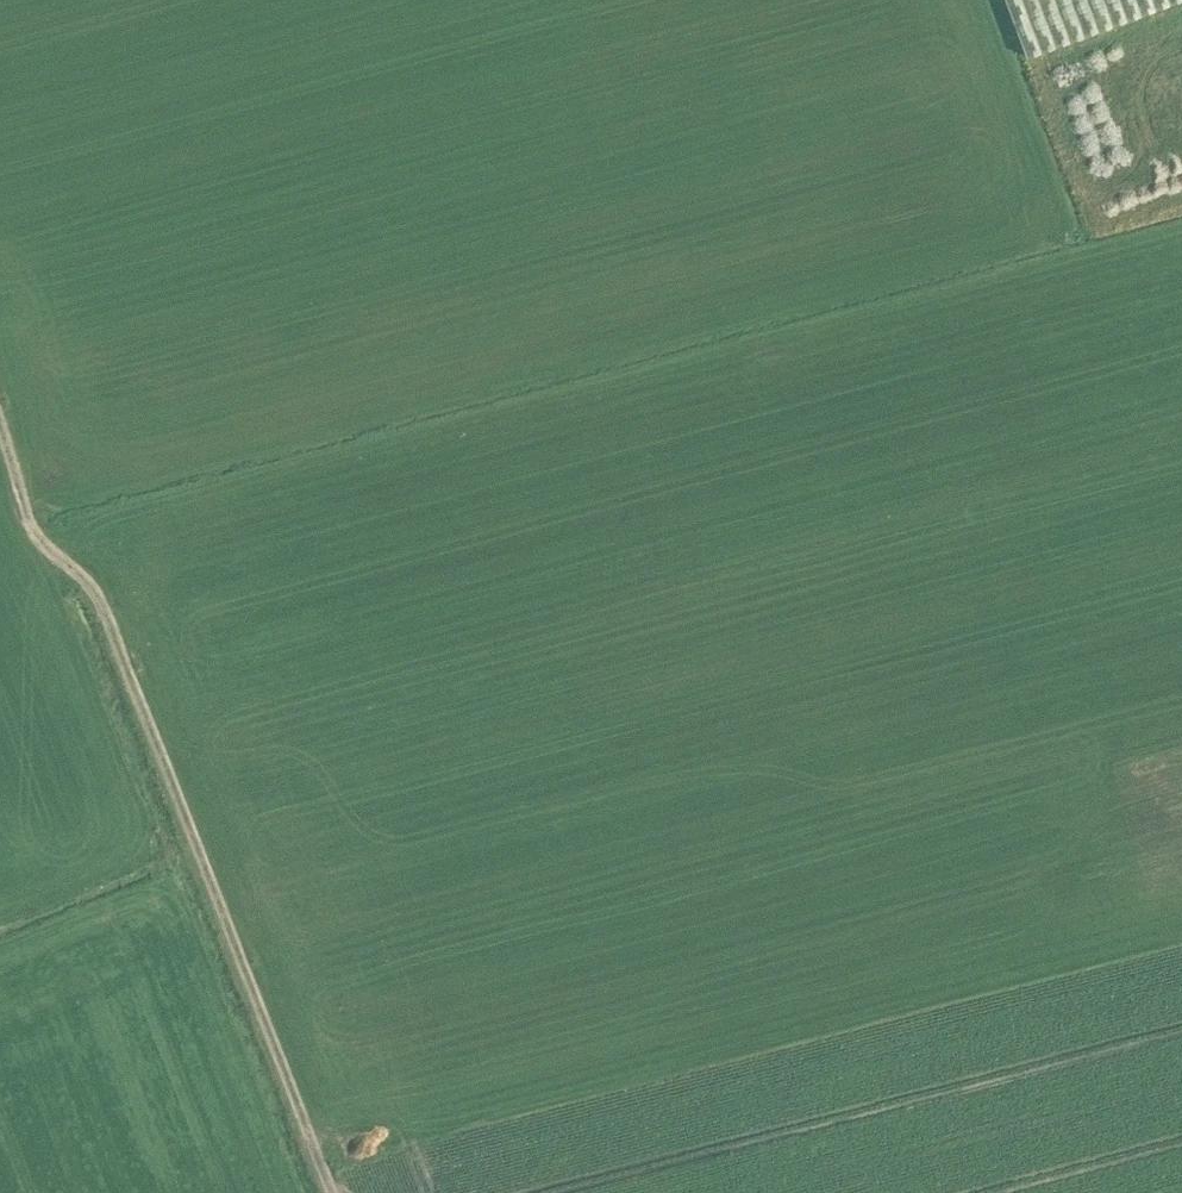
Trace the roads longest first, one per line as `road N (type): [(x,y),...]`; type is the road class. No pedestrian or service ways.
road 1 (track): [(0,430),(32,534),(94,594),(330,1192)]

